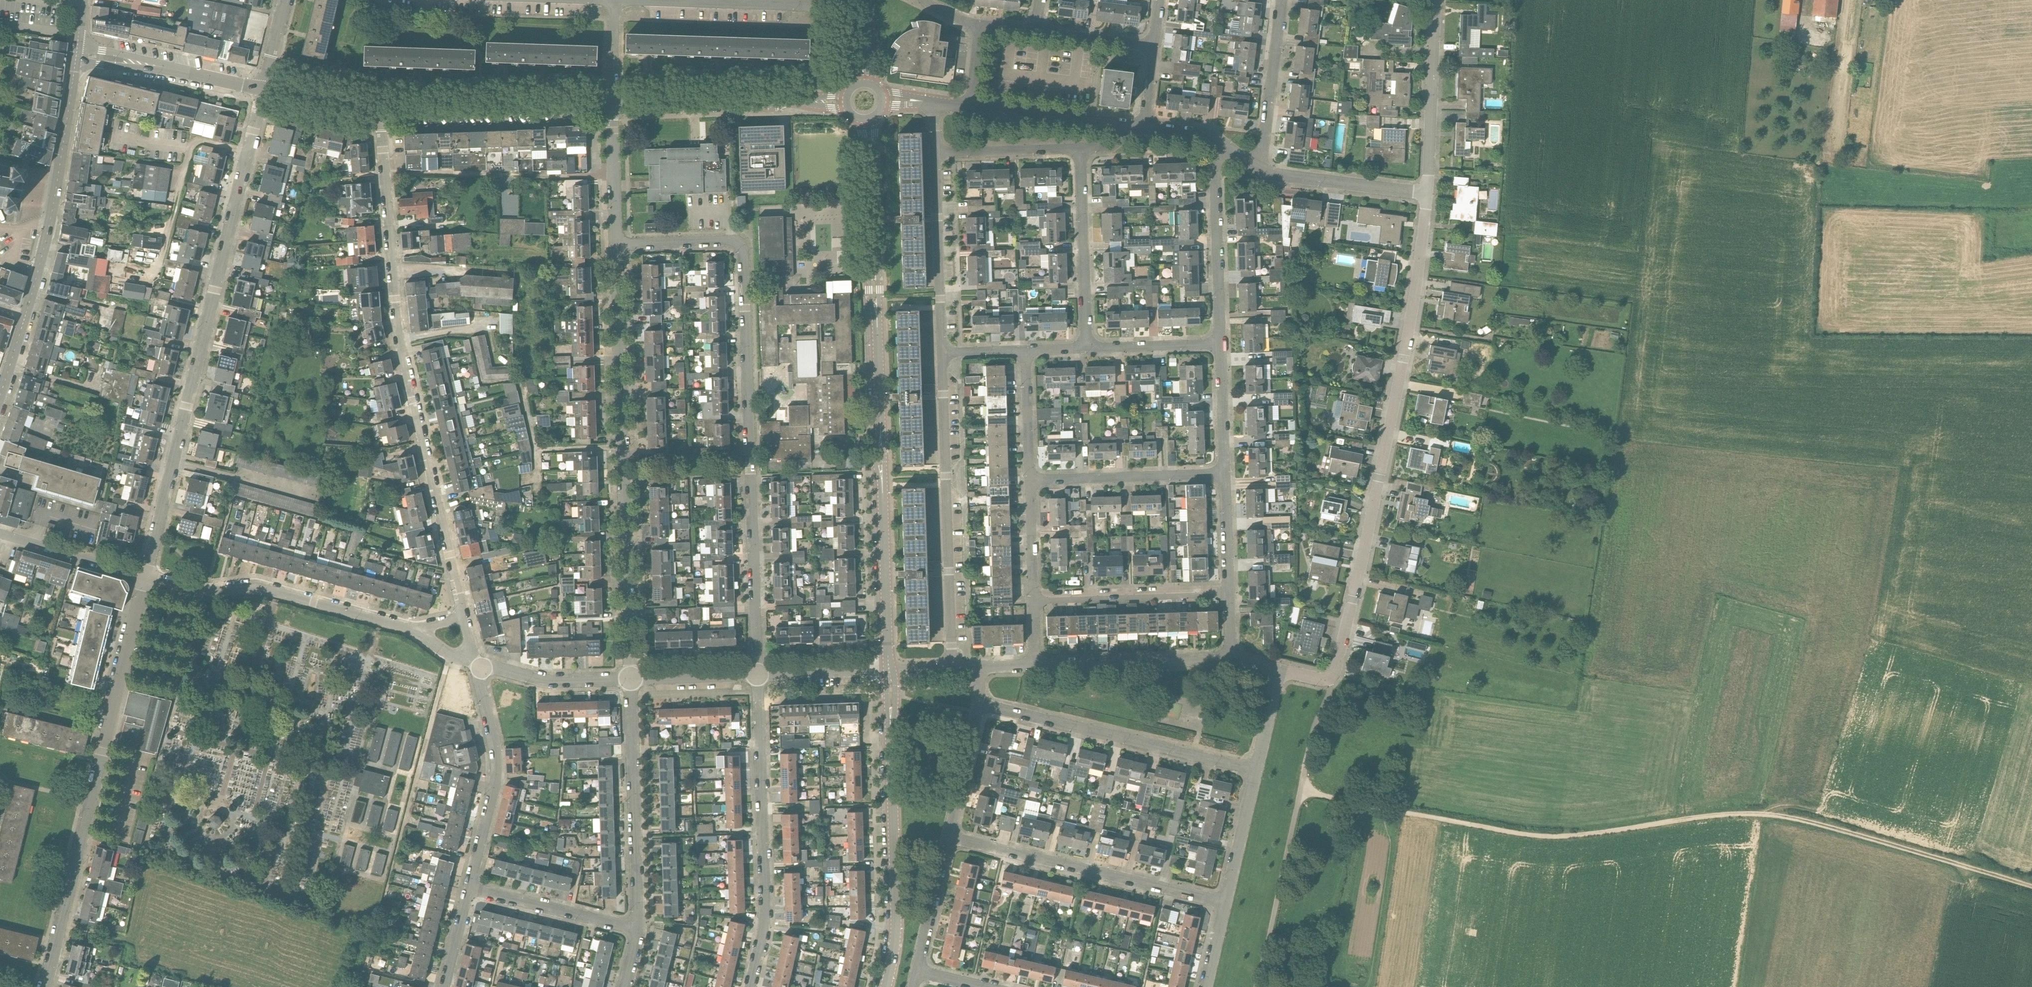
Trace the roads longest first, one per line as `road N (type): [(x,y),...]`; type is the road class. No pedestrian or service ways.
road 1 (track): [(2031,886),(1781,816),(1718,815),(1552,837),(1300,791)]
road 2 (residential): [(759,677),(745,244),(618,244)]
road 3 (tertiary): [(866,119),(887,674)]
road 4 (residential): [(464,619),(399,335),(381,111)]
road 5 (residential): [(146,578),(264,90)]
road 6 (residential): [(1329,677),(1418,279),(1428,191)]
road 7 (residential): [(631,679),(618,244)]
road 8 (residential): [(46,986),(146,578)]
road 9 (residential): [(953,672),(943,346)]
road 10 (tertiary): [(888,986),(897,937),(887,674)]
road 11 (residential): [(753,986),(767,907),(759,677)]
road 12 (residential): [(1259,768),(981,704)]
road 13 (residential): [(1229,899),(951,838)]
road 14 (residential): [(415,629),(261,585),(199,591),(146,578)]
road 15 (residential): [(27,315),(76,54)]
road 16 (residential): [(639,929),(631,679)]
road 17 (residential): [(614,105),(381,111)]
road 18 (residential): [(467,886),(494,764),(477,667)]
road 19 (residential): [(821,102),(614,105)]
road 20 (residential): [(1234,667),(1037,671)]
road 21 (residential): [(1226,340),(1222,143)]
road 22 (residential): [(1033,476),(1229,469)]
road 23 (residential): [(1037,602),(1232,594)]
road 24 (residential): [(1088,344),(1084,150)]
road 25 (residential): [(943,346),(937,153)]
road 26 (residential): [(264,90),(76,54)]
road 27 (residential): [(1428,191),(1436,0)]
road 28 (residential): [(639,929),(467,886)]
road 29 (residential): [(1428,191),(1292,177),(1261,161)]
road 30 (residential): [(1261,161),(1282,0)]
road 31 (residential): [(1131,131),(971,107)]
road 32 (residential): [(477,667),(550,682),(631,679)]
road 33 (residential): [(146,578),(0,534)]
road 34 (residential): [(937,153),(1084,150)]
road 35 (residential): [(618,244),(614,105)]
road 36 (residential): [(919,973),(951,838)]
road 37 (residential): [(1088,344),(1226,340)]
road 38 (residential): [(951,838),(981,704)]
road 39 (residential): [(1229,899),(1259,768)]
road 40 (residential): [(1033,476),(1027,345)]
road 41 (residential): [(1229,469),(1226,340)]
road 42 (residential): [(759,677),(887,674)]
road 43 (residential): [(631,679),(759,677)]
road 44 (residential): [(1037,602),(1033,476)]
road 45 (residential): [(1232,594),(1229,469)]
road 46 (residential): [(824,6),(702,2)]
road 47 (residential): [(1159,48),(1039,34)]

